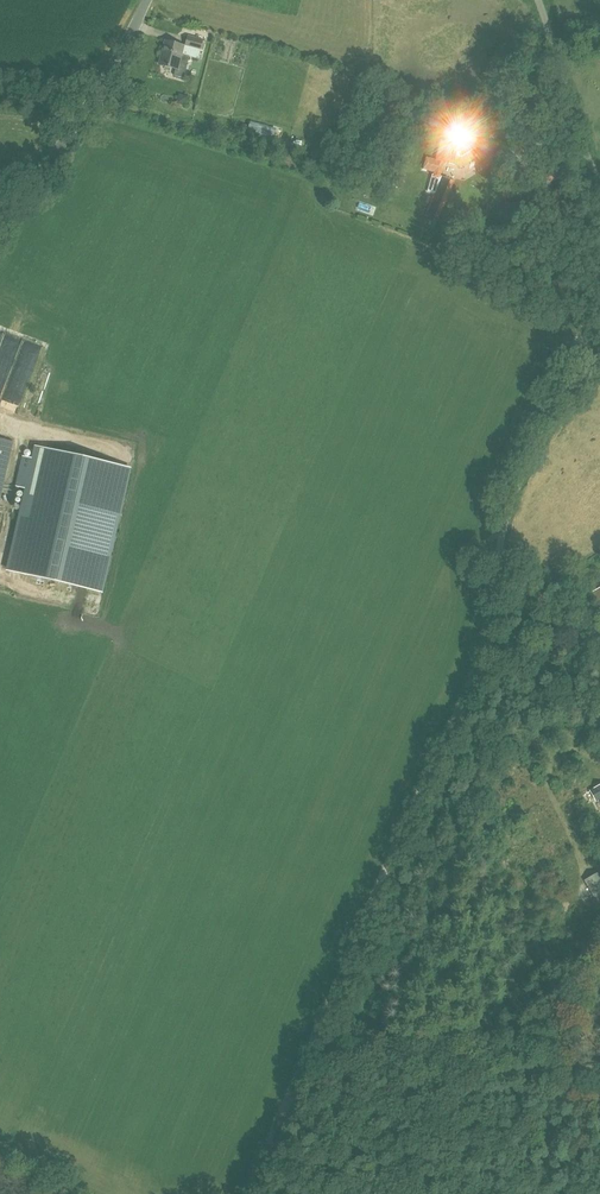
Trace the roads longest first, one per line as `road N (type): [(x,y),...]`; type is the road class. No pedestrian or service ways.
road 1 (track): [(252,1193),(475,677),(498,558)]
road 2 (unclassified): [(0,233),(86,110),(147,0)]
road 3 (unclassified): [(498,558),(516,489),(599,333)]
road 4 (unclassified): [(599,188),(538,0)]

